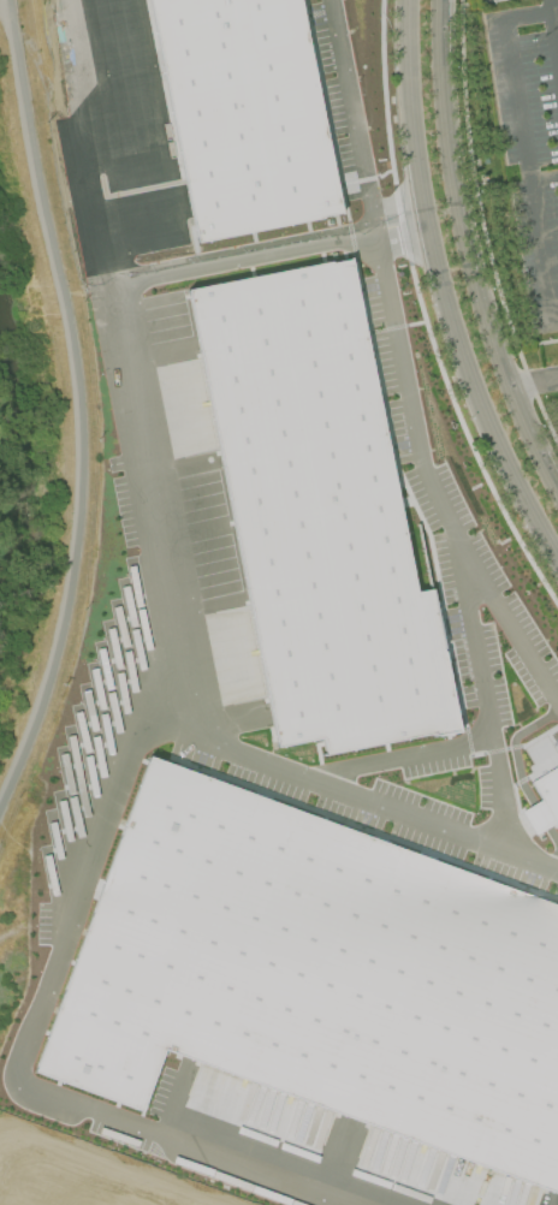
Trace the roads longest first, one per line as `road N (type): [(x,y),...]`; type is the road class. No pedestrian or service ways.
road 1 (secondary): [(407,0),(419,174),(445,304),(489,431),(557,562)]
road 2 (secondary): [(557,498),(518,419),(475,296),(449,170),(439,0)]

